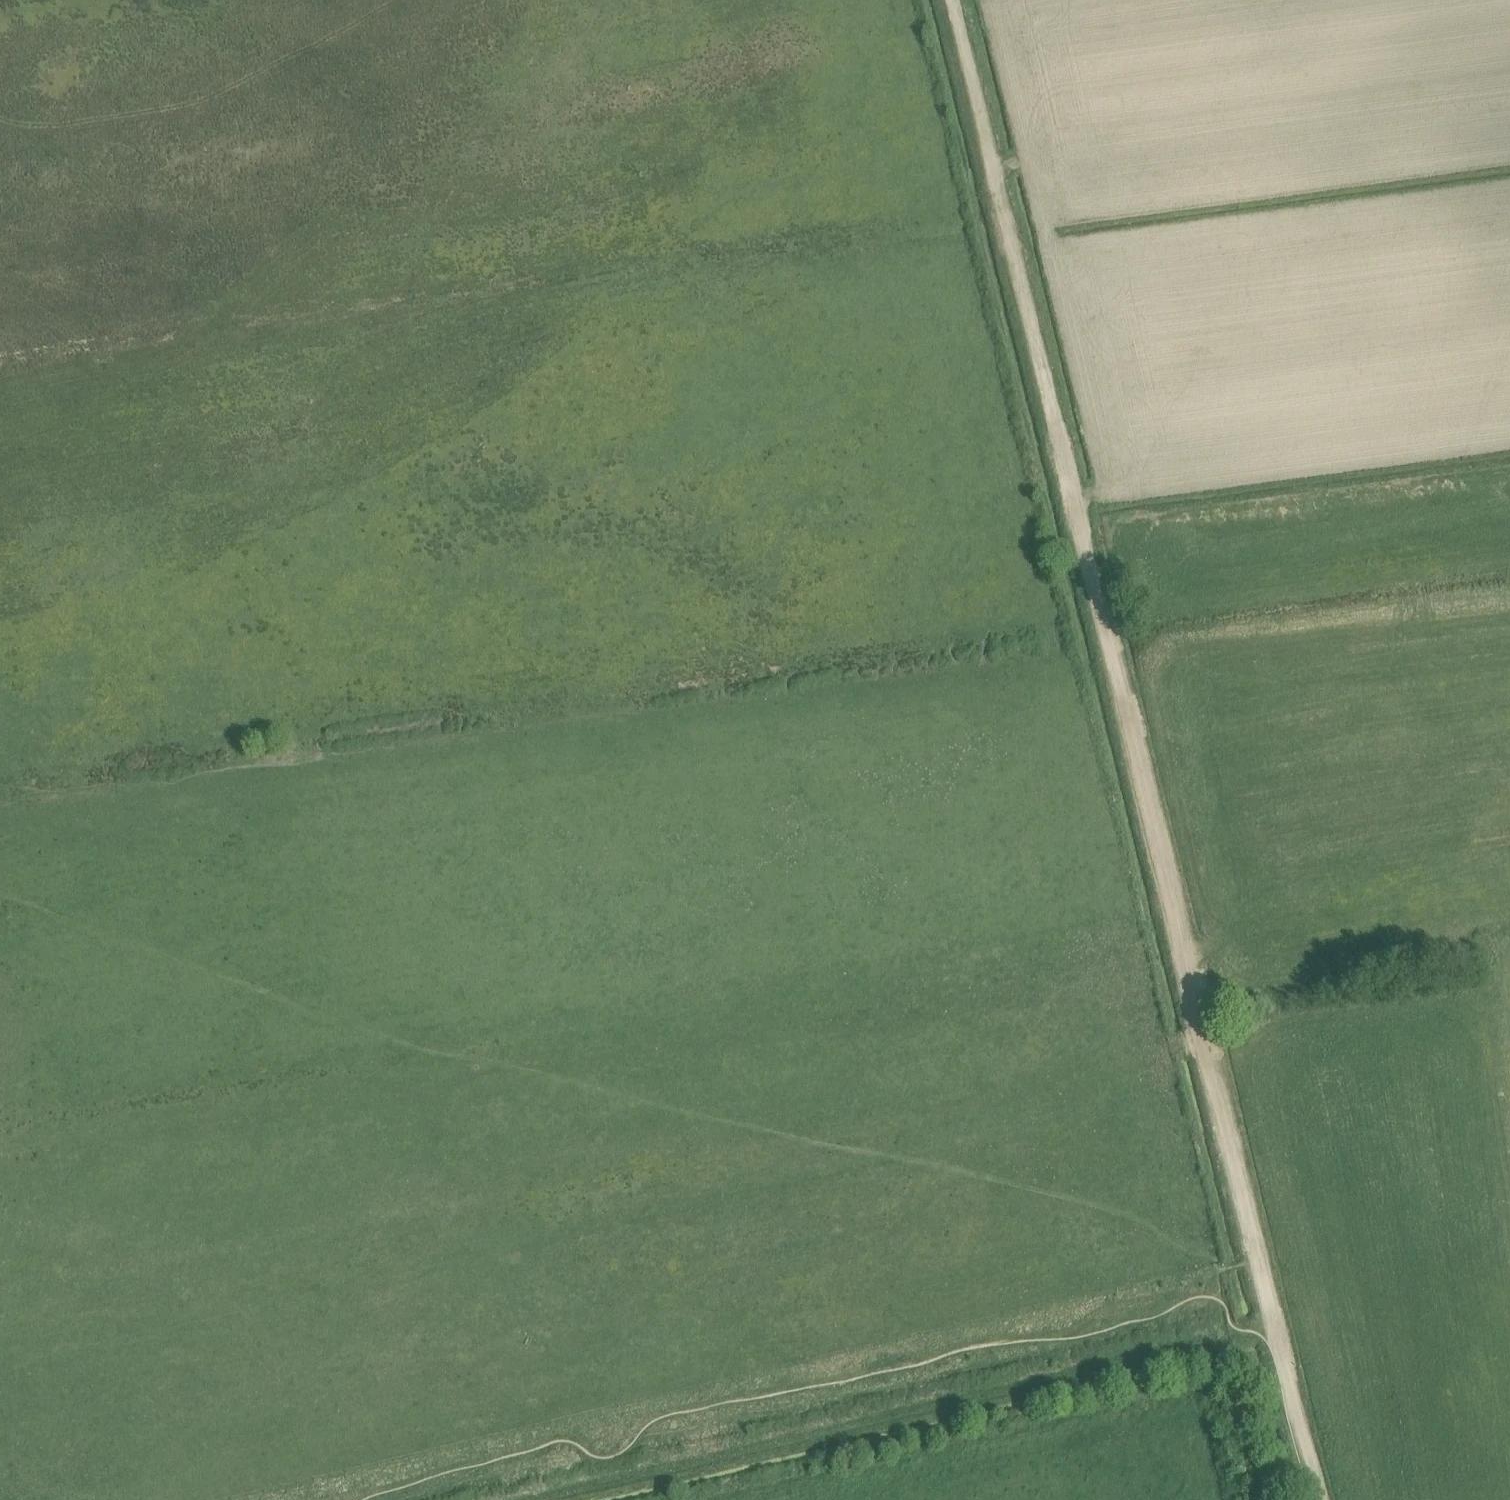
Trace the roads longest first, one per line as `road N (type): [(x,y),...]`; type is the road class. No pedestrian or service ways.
road 1 (track): [(1257,1258),(948,0)]
road 2 (track): [(1314,1499),(1279,1352)]

